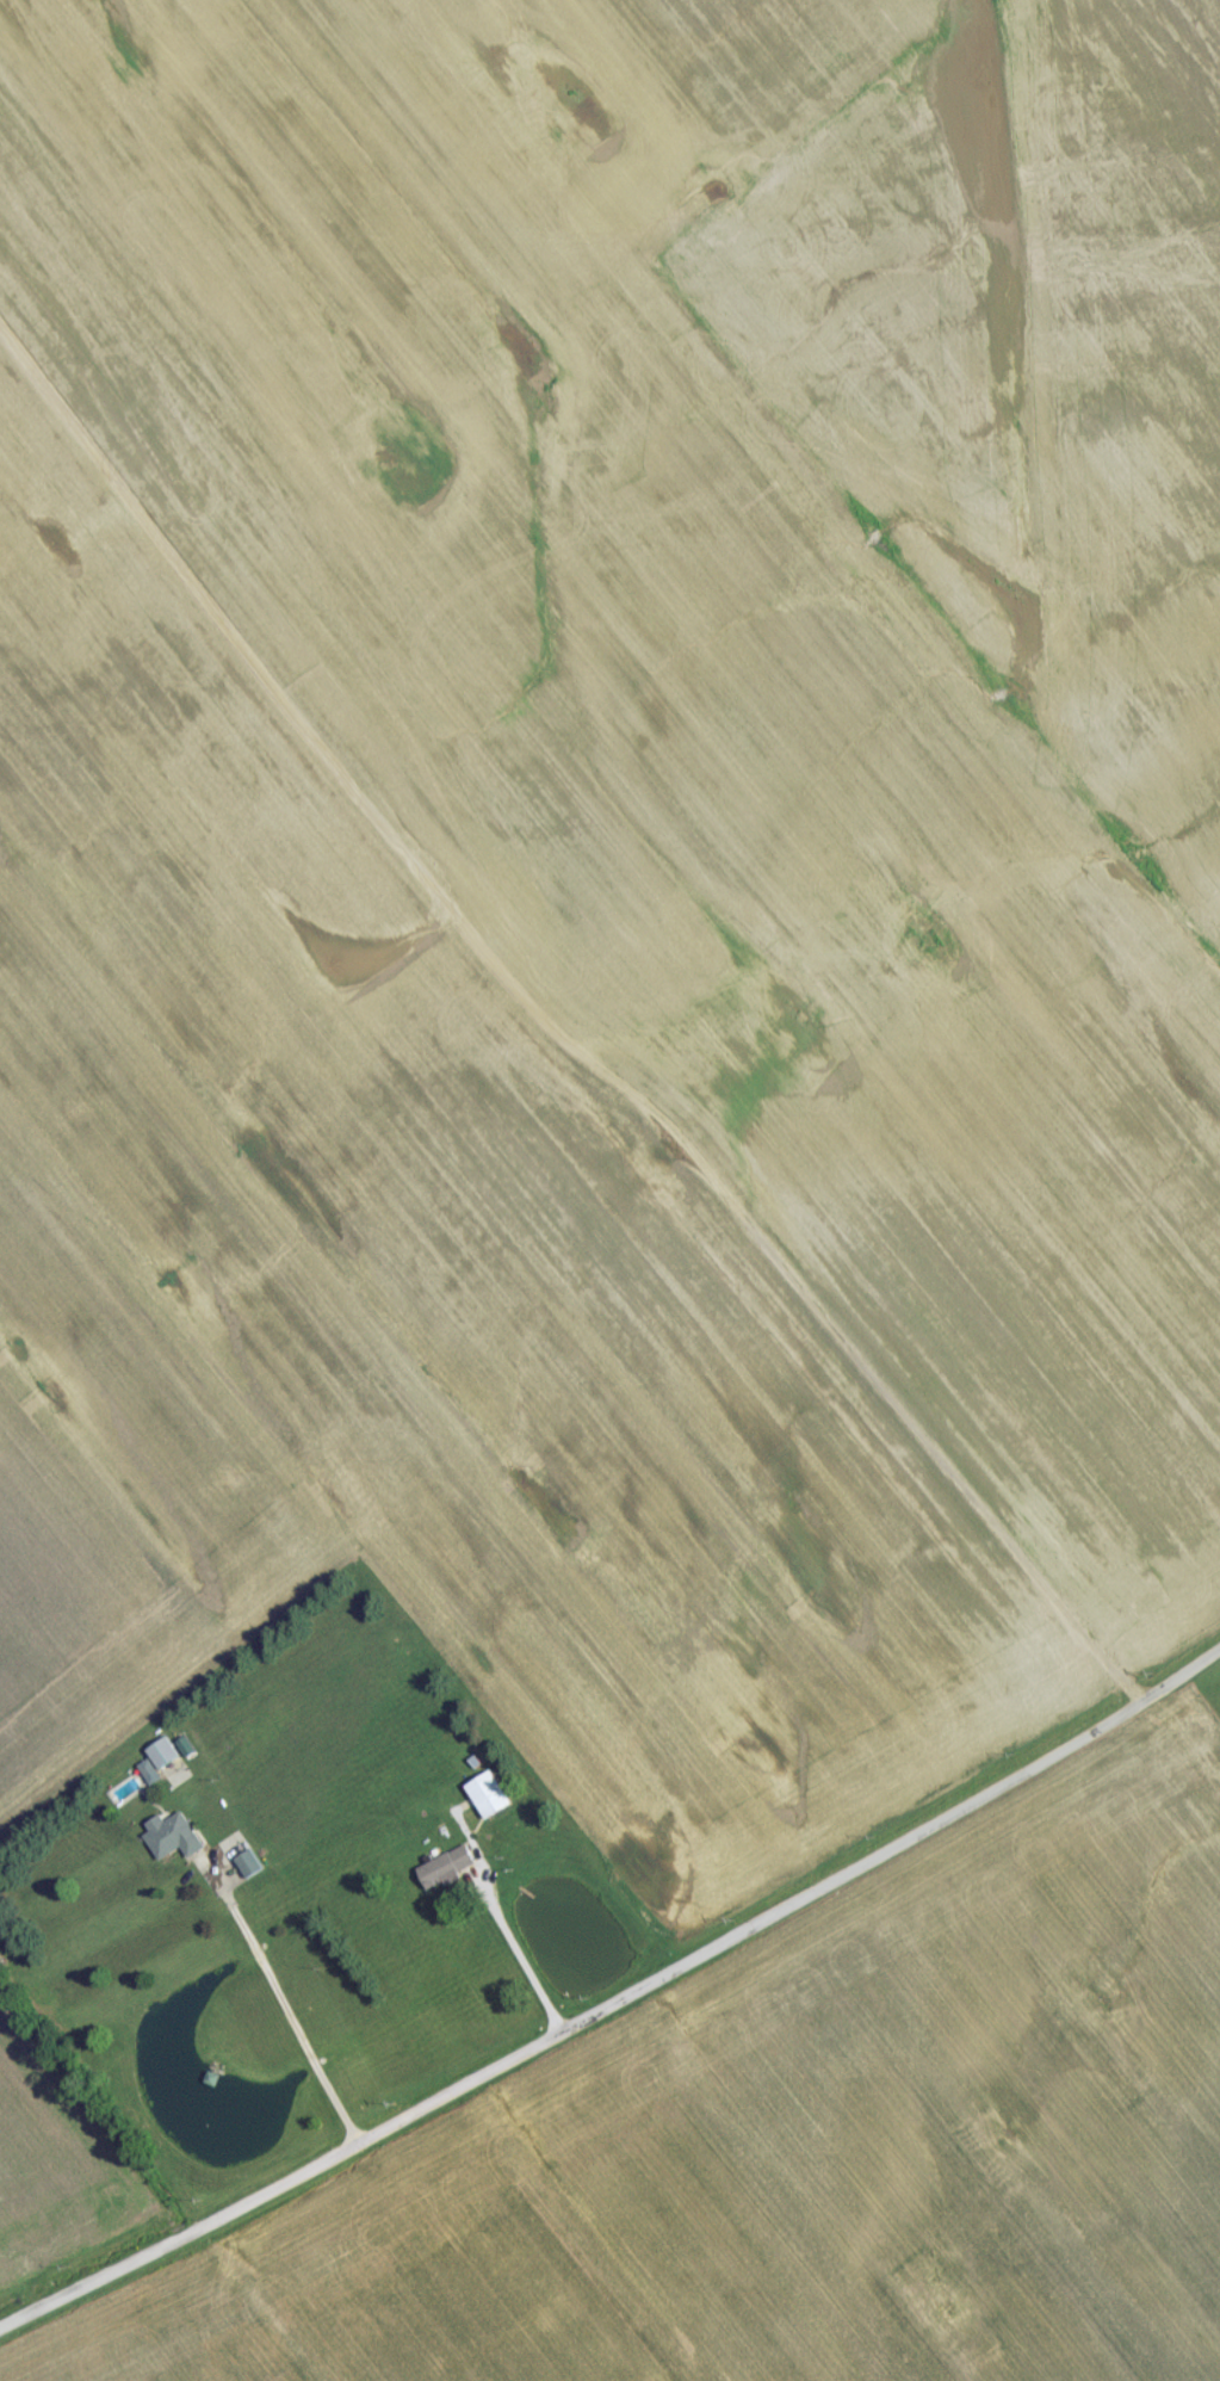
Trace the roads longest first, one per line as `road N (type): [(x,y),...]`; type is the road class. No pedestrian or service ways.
road 1 (track): [(1139,1709),(639,1100),(510,992),(0,338)]
road 2 (residential): [(0,2335),(459,2097),(1219,1659)]

